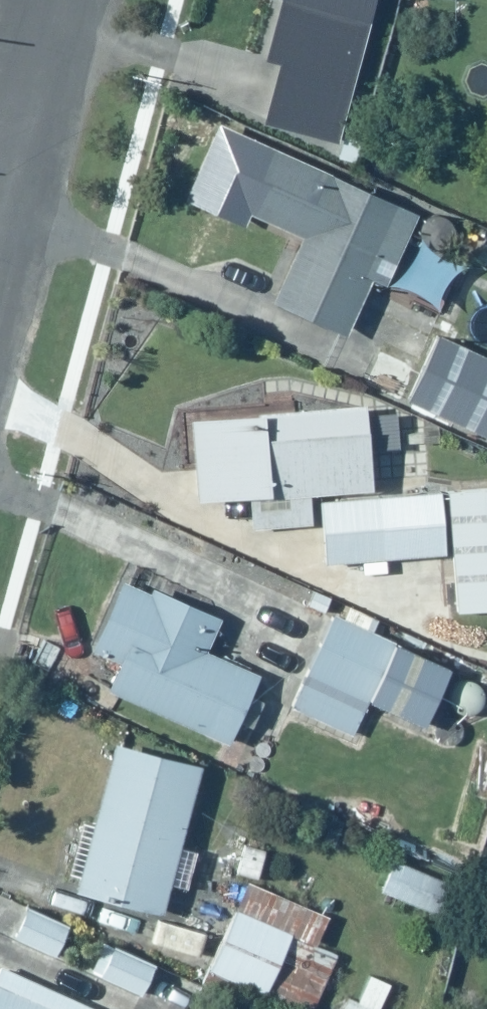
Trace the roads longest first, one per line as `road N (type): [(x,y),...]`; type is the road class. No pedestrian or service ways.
road 1 (residential): [(0,331),(89,0)]

